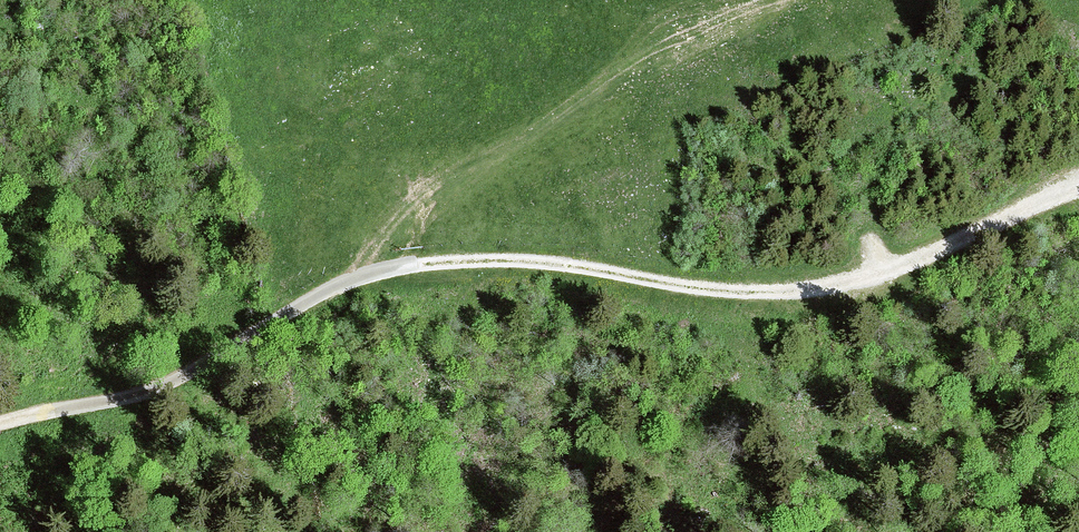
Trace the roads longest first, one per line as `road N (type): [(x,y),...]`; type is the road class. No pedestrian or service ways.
road 1 (track): [(407,254),(572,262),(684,282),(818,290),(862,283),(1078,189)]
road 2 (track): [(407,254),(441,193),(462,176),(727,32),(807,0)]
road 3 (track): [(0,430),(105,406),(200,371),(351,277),(407,254)]

